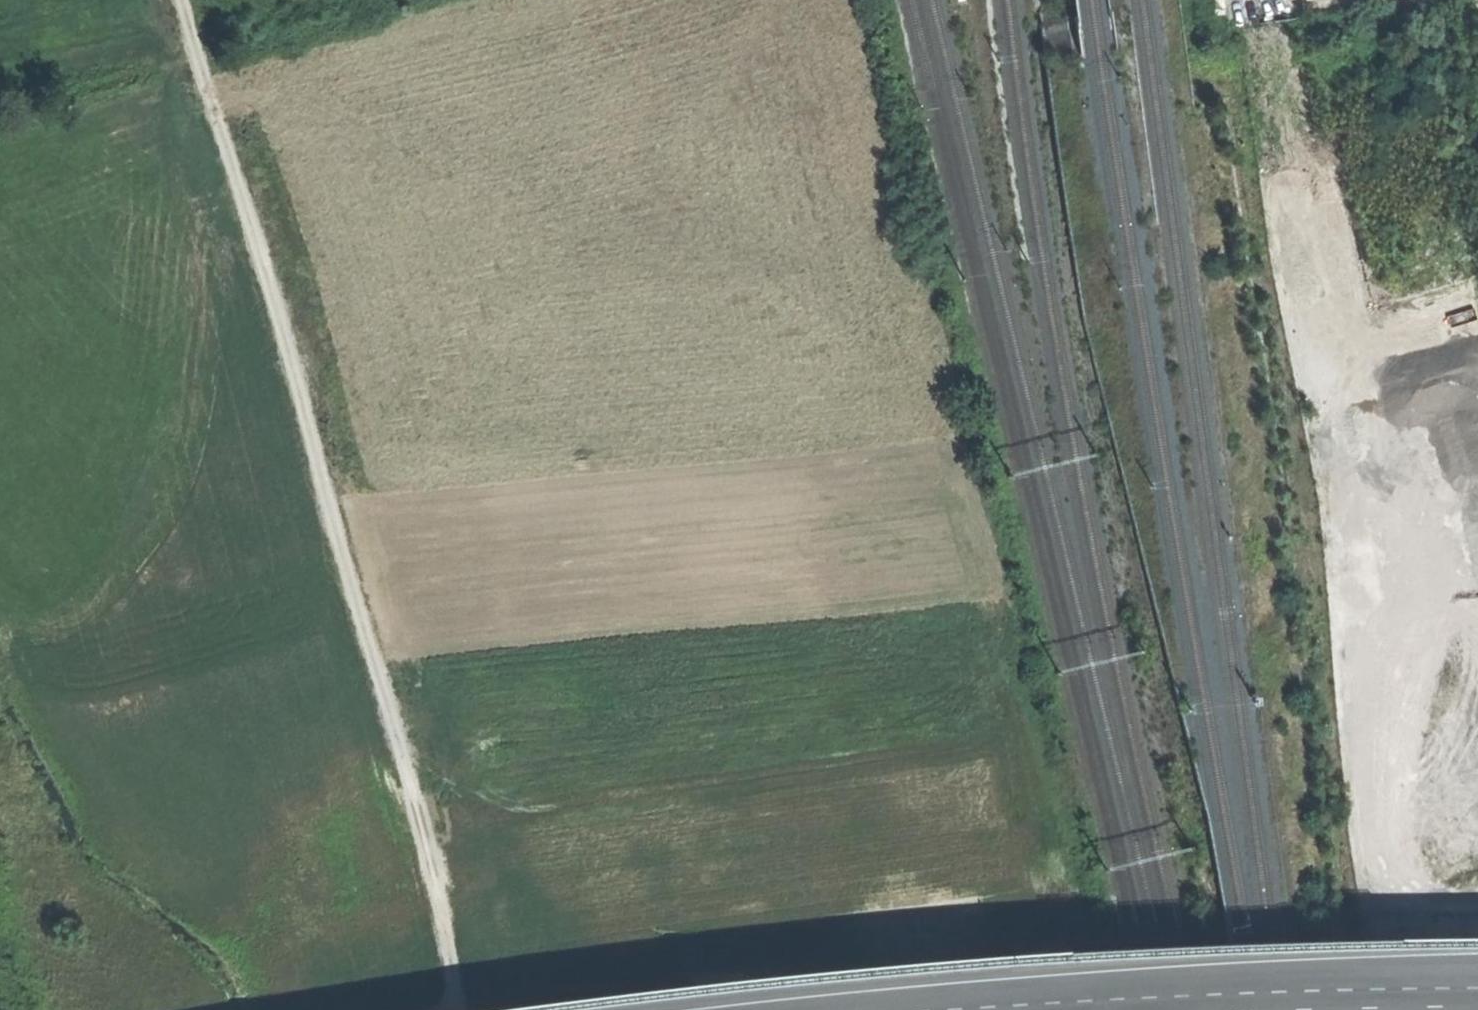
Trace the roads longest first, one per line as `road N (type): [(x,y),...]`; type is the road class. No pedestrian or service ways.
road 1 (track): [(457,1009),(305,396)]
road 2 (motorway): [(1477,987),(949,1009)]
road 3 (track): [(181,0),(305,396)]

